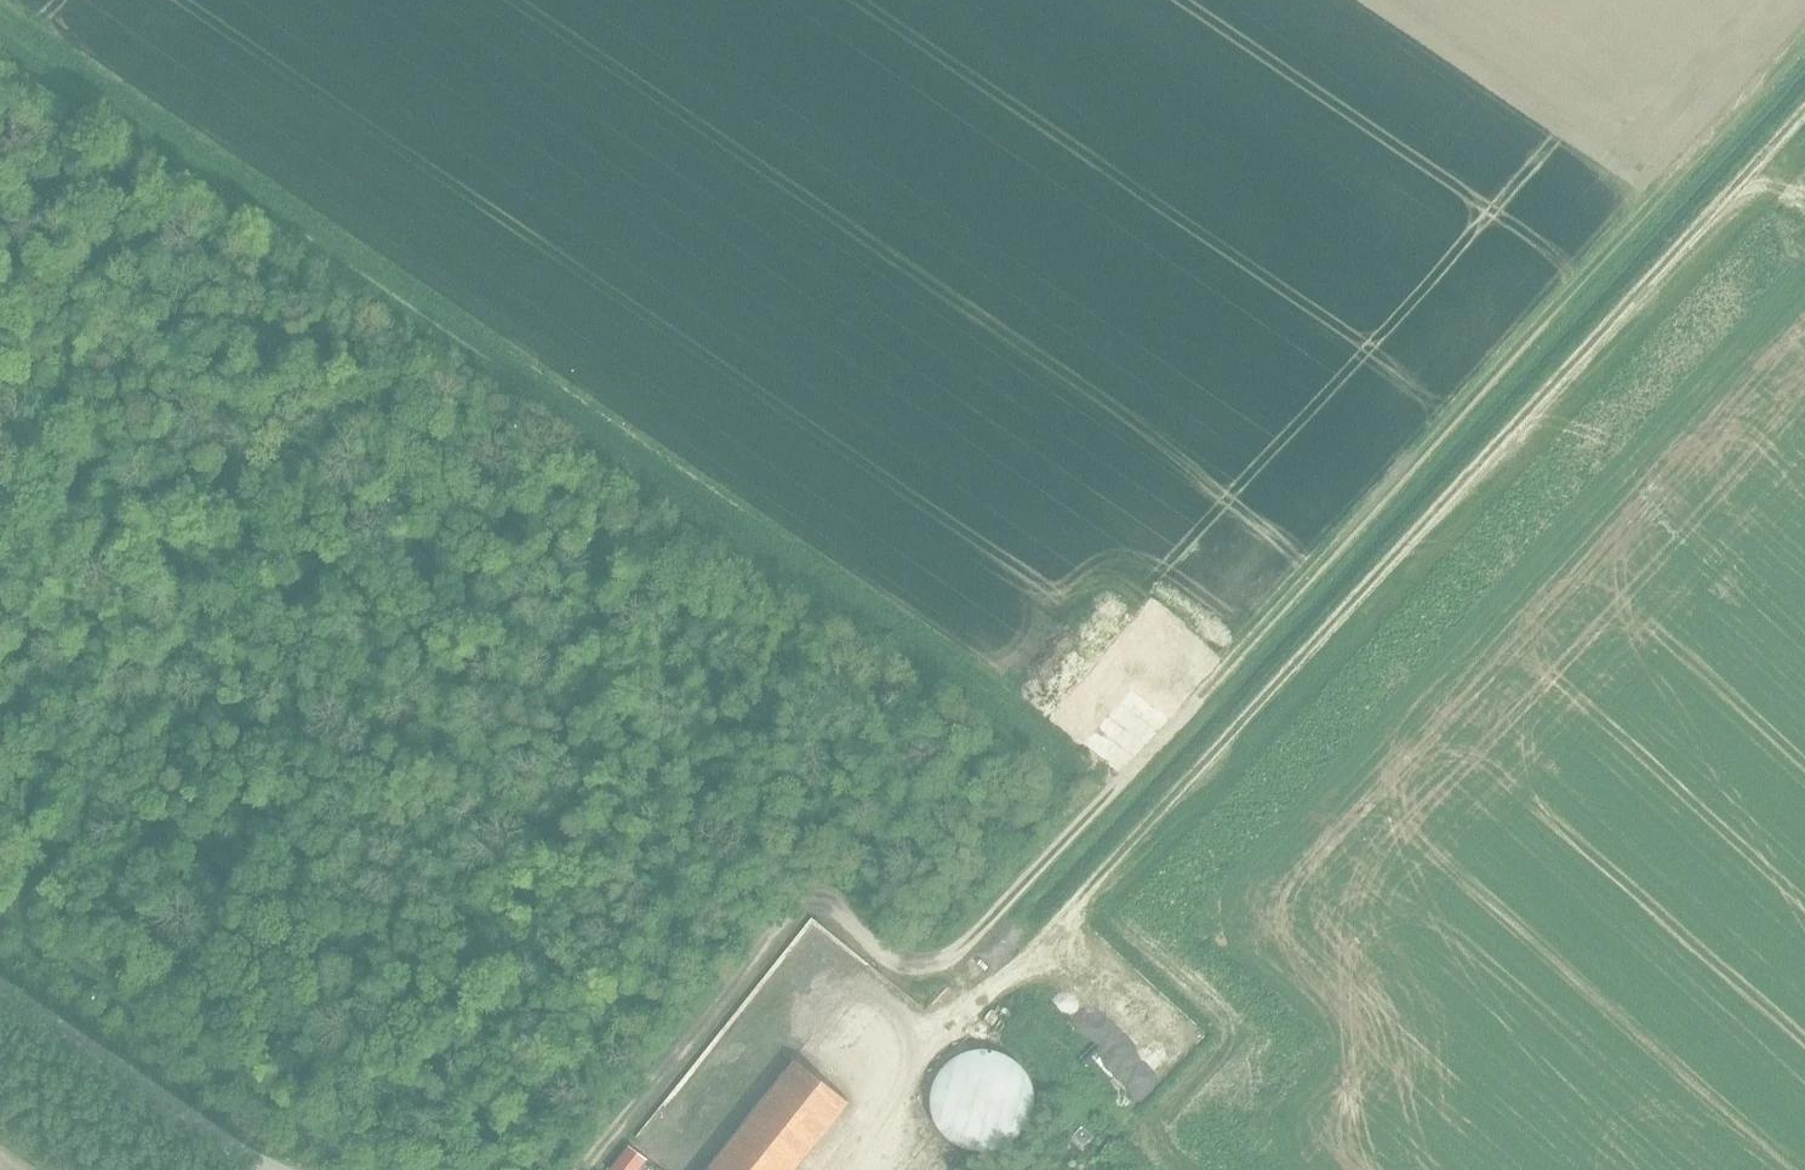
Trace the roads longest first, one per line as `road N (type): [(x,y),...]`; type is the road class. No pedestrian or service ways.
road 1 (track): [(1804,110),(951,1036)]
road 2 (track): [(1091,804),(1804,36)]
road 3 (track): [(585,1169),(788,924),(810,912),(905,969),(946,963),(1091,804)]
road 4 (unclassified): [(253,1169),(0,992)]

